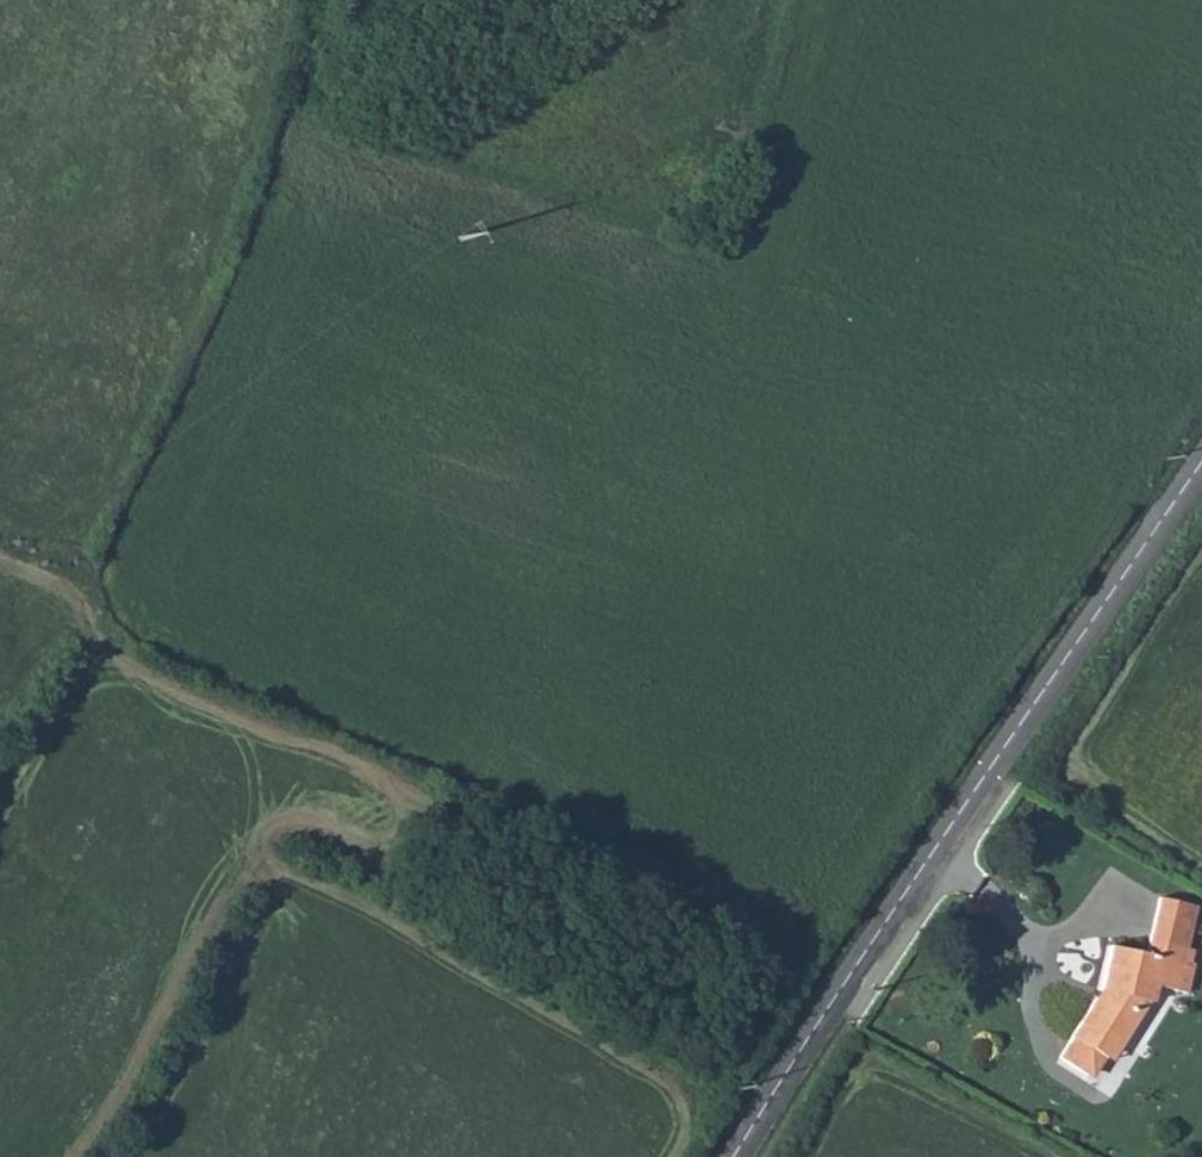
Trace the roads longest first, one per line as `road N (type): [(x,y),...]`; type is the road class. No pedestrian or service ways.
road 1 (tertiary): [(738,1156),(1201,460)]

